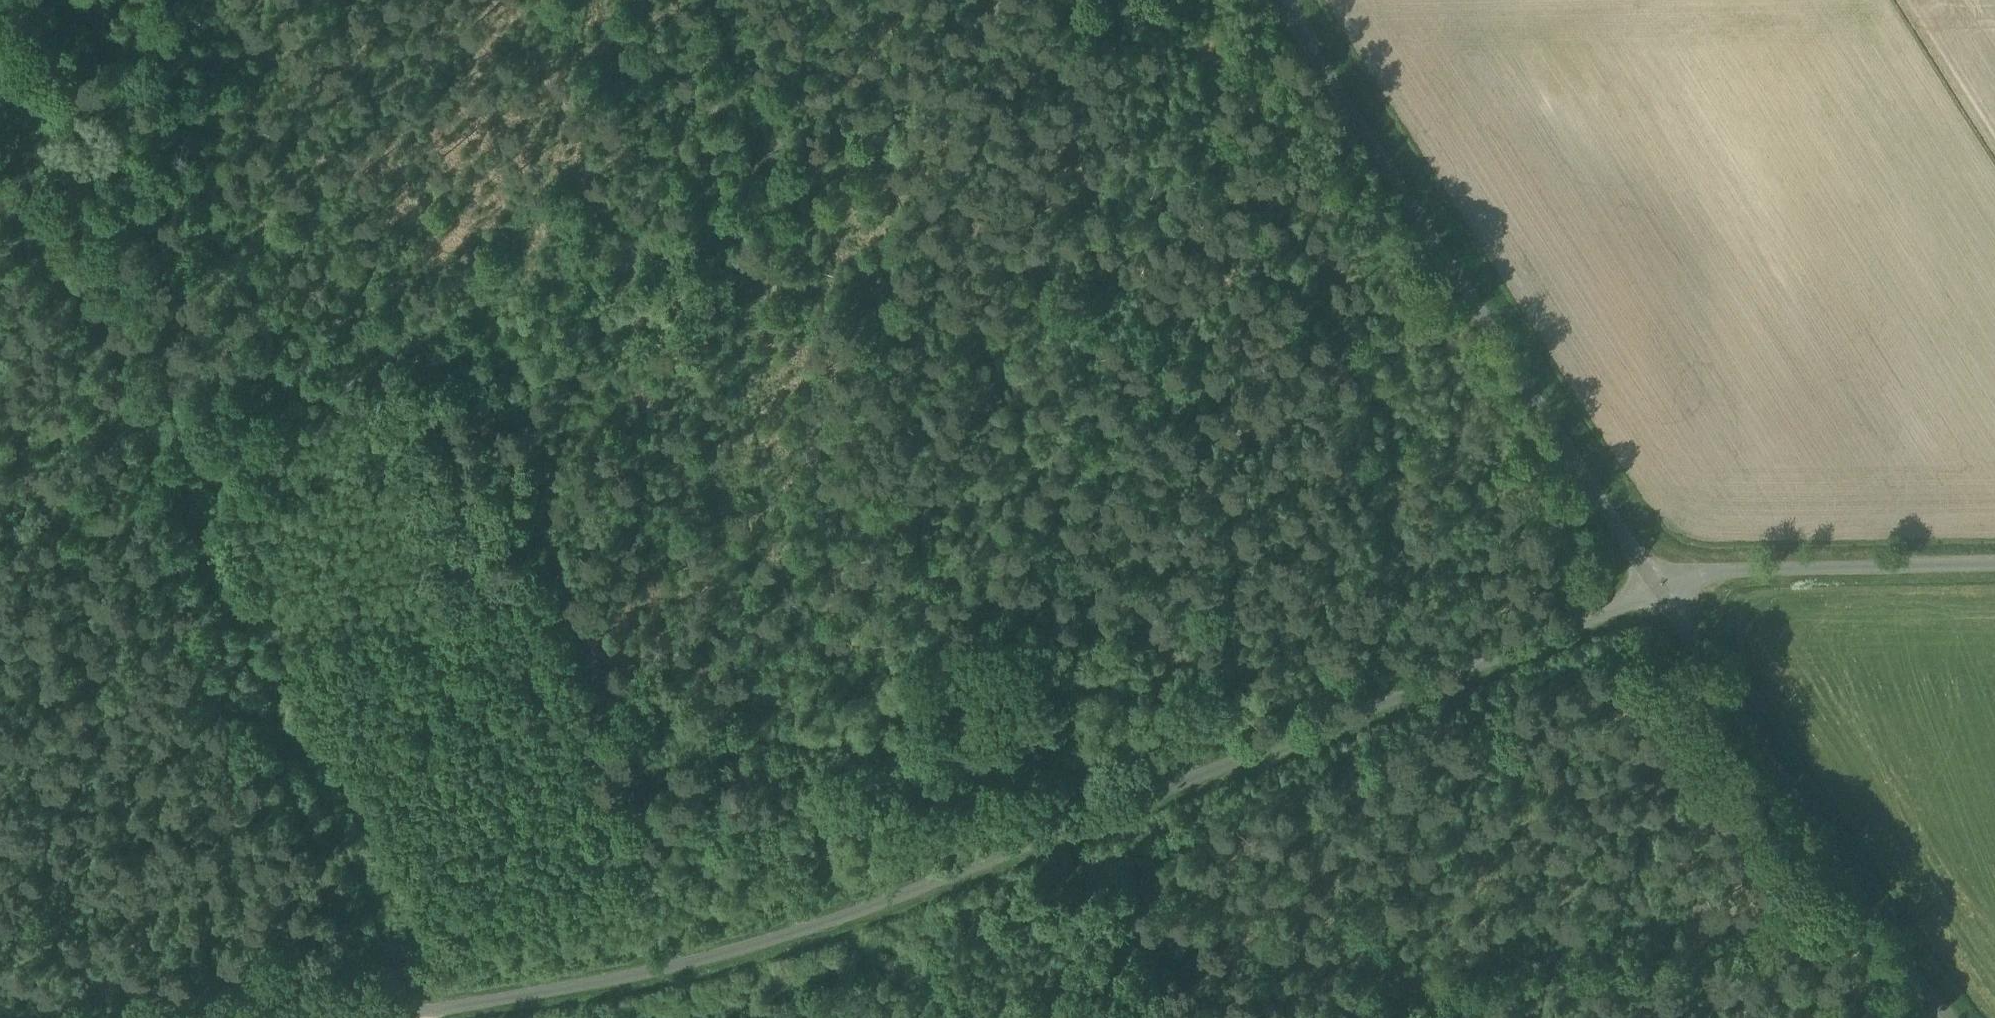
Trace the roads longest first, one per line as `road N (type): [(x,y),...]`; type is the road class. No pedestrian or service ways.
road 1 (unclassified): [(392,1017),(627,976),(891,896),(1659,586)]
road 2 (unclassified): [(1659,586),(1276,0)]
road 3 (unclassified): [(1949,1017),(1883,932),(1659,586)]
road 4 (unclassified): [(1659,586),(1729,570),(1994,567)]

